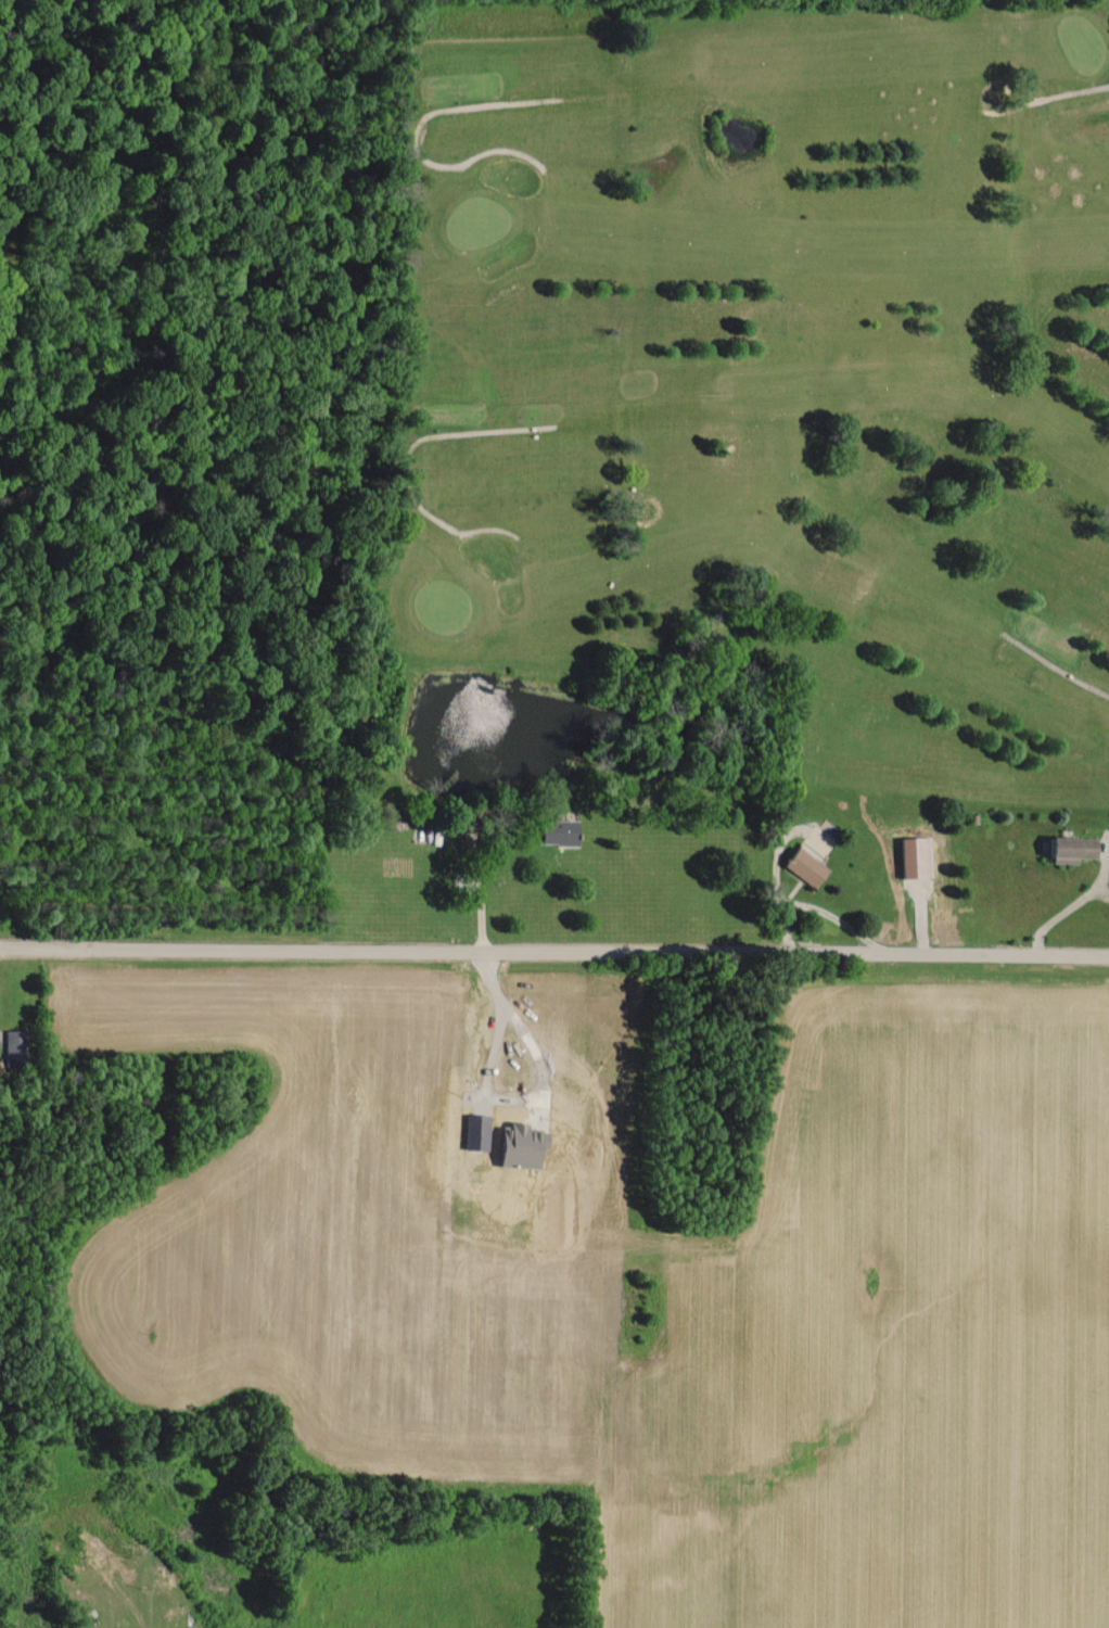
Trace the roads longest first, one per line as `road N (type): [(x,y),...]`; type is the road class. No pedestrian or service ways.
road 1 (residential): [(0,953),(1108,950)]

